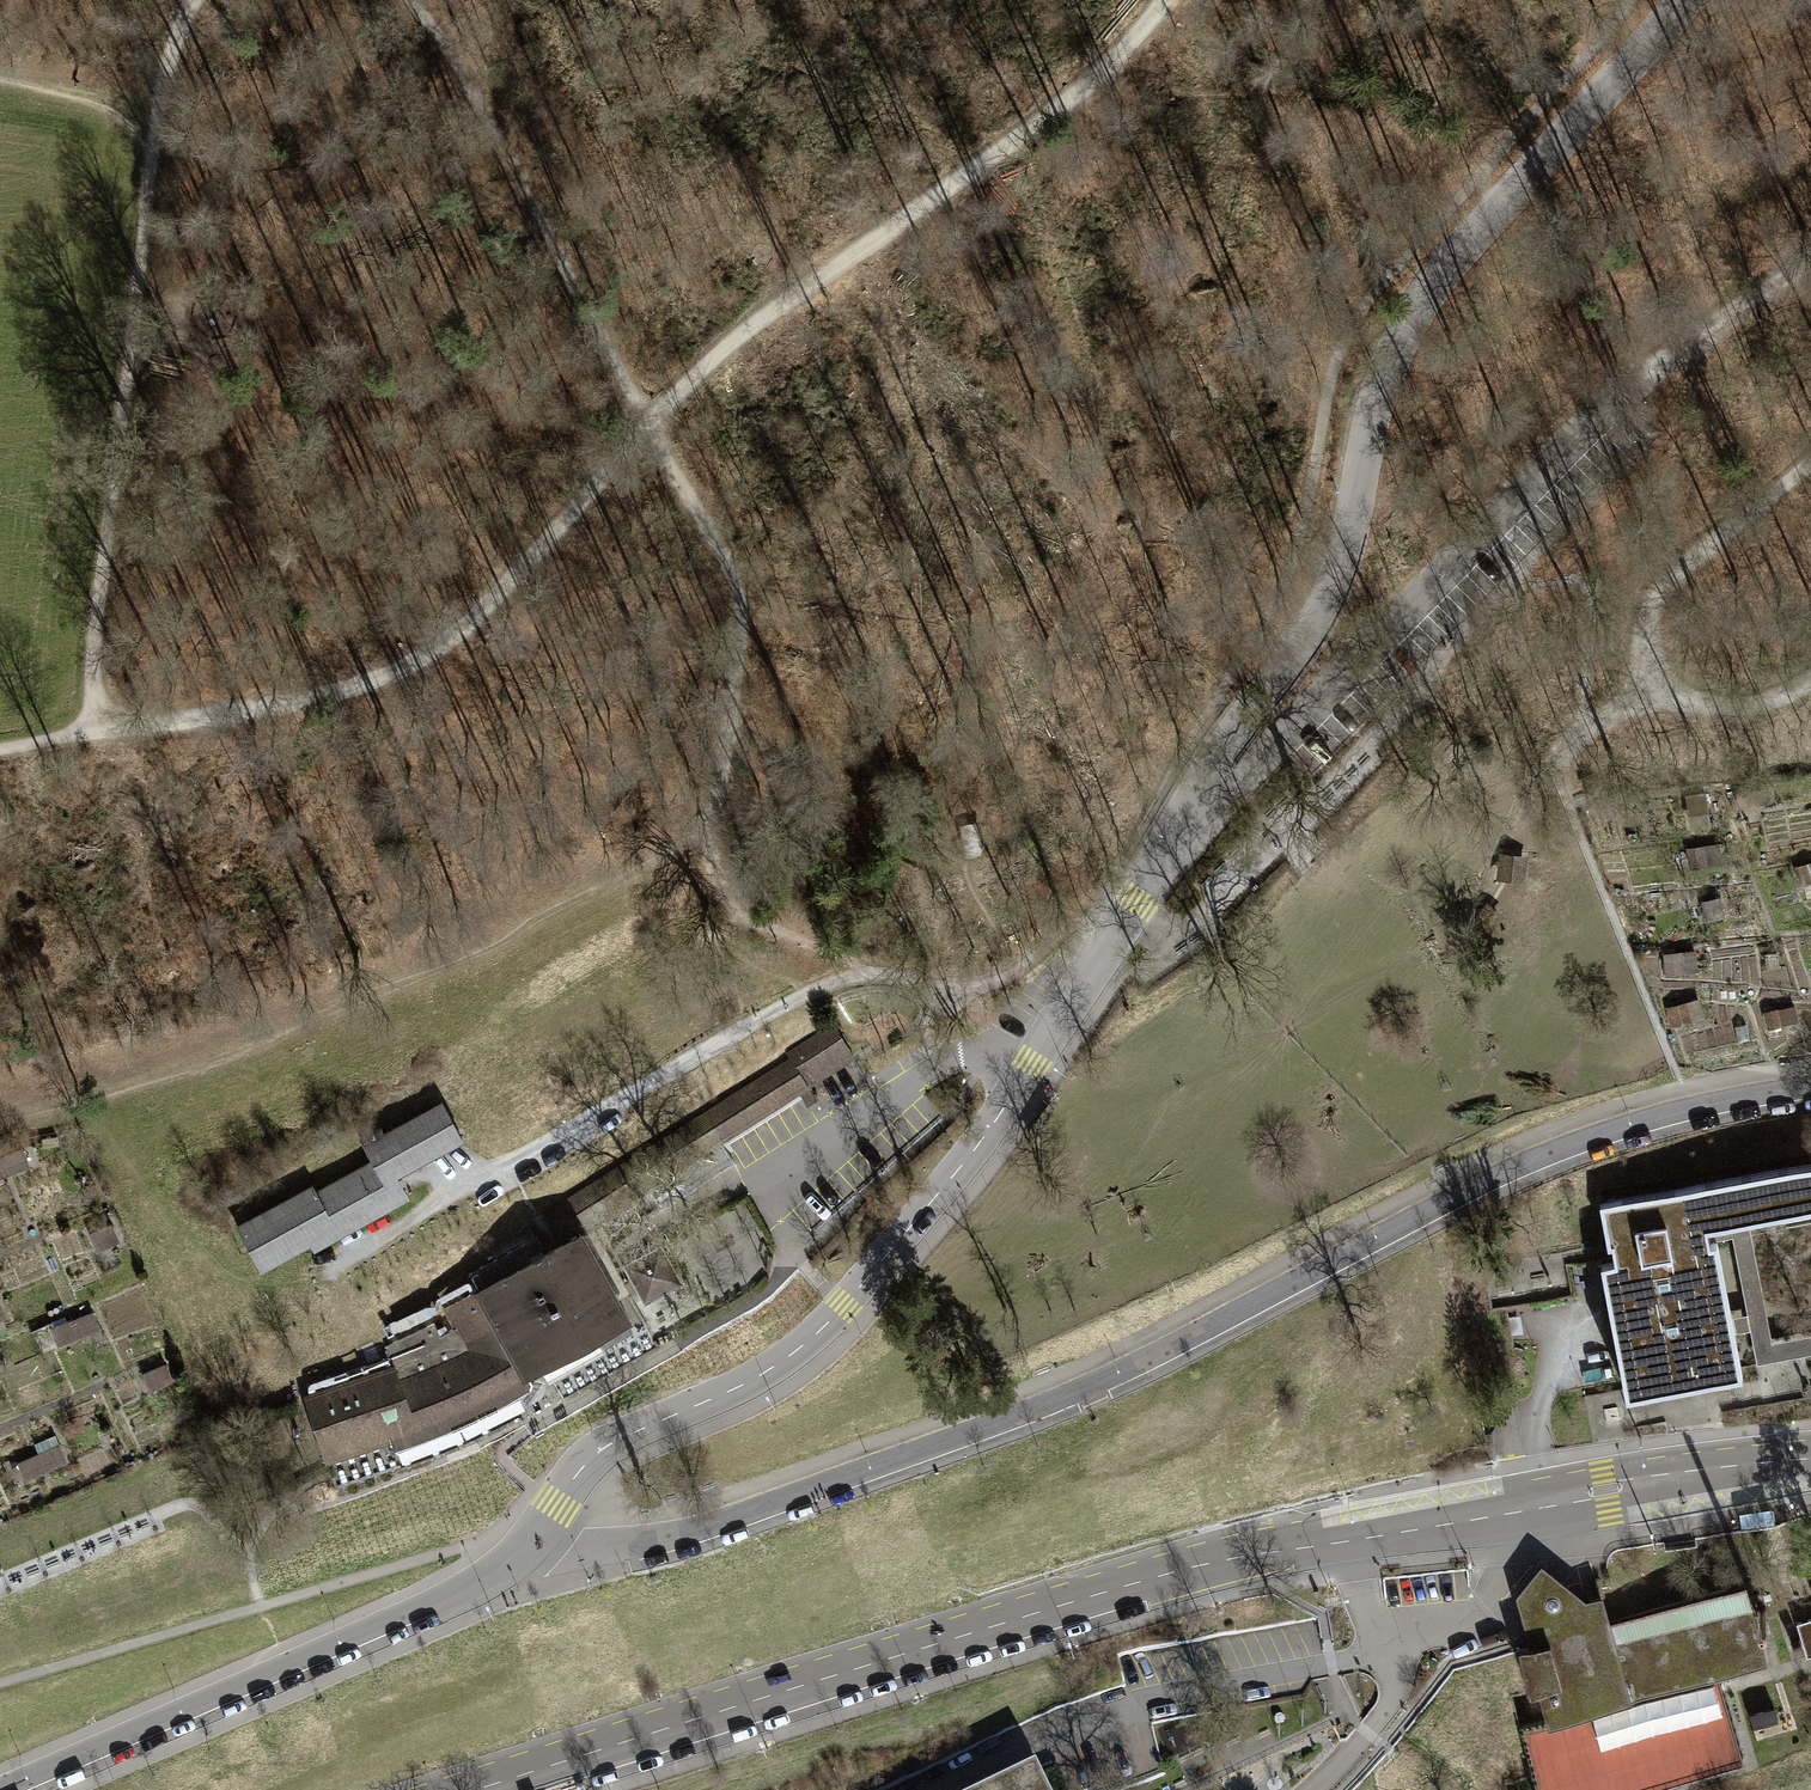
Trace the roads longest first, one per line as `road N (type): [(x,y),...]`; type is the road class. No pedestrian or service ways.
road 1 (track): [(0,749),(338,693),(430,660),(501,597),(645,421),(749,328),(1085,87),(1164,0)]
road 2 (unclassified): [(517,1553),(698,1524),(922,1445),(1119,1371),(1509,1166),(1604,1128),(1810,1081)]
road 3 (tertiary): [(1810,1462),(1603,1491),(1175,1570),(477,1789)]
road 4 (unclassified): [(517,1553),(595,1455),(772,1366),(845,1304),(997,1118),(1186,814)]
road 5 (track): [(726,900),(709,835),(742,638),(734,569),(419,0)]
road 6 (unclassified): [(1186,814),(1314,626),(1336,578),(1371,419),(1415,310),(1681,0)]
road 7 (track): [(1655,368),(1648,435),(1297,818),(1290,836),(1184,932)]
road 8 (track): [(84,734),(156,119),(190,0)]
road 9 (unclassified): [(1186,814),(1243,783),(1438,566),(1655,368)]
road 10 (unclassified): [(5,1789),(477,1584),(517,1553)]
road 11 (track): [(1810,679),(1752,707),(1712,706),(1660,683),(1648,645),(1653,605),(1676,570),(1810,464)]
road 12 (track): [(852,966),(872,976),(975,983),(1085,922),(1106,882)]
road 13 (track): [(1655,368),(1810,264)]
road 14 (track): [(1545,758),(1660,683)]
road 15 (track): [(1369,740),(1373,761),(1290,836)]

